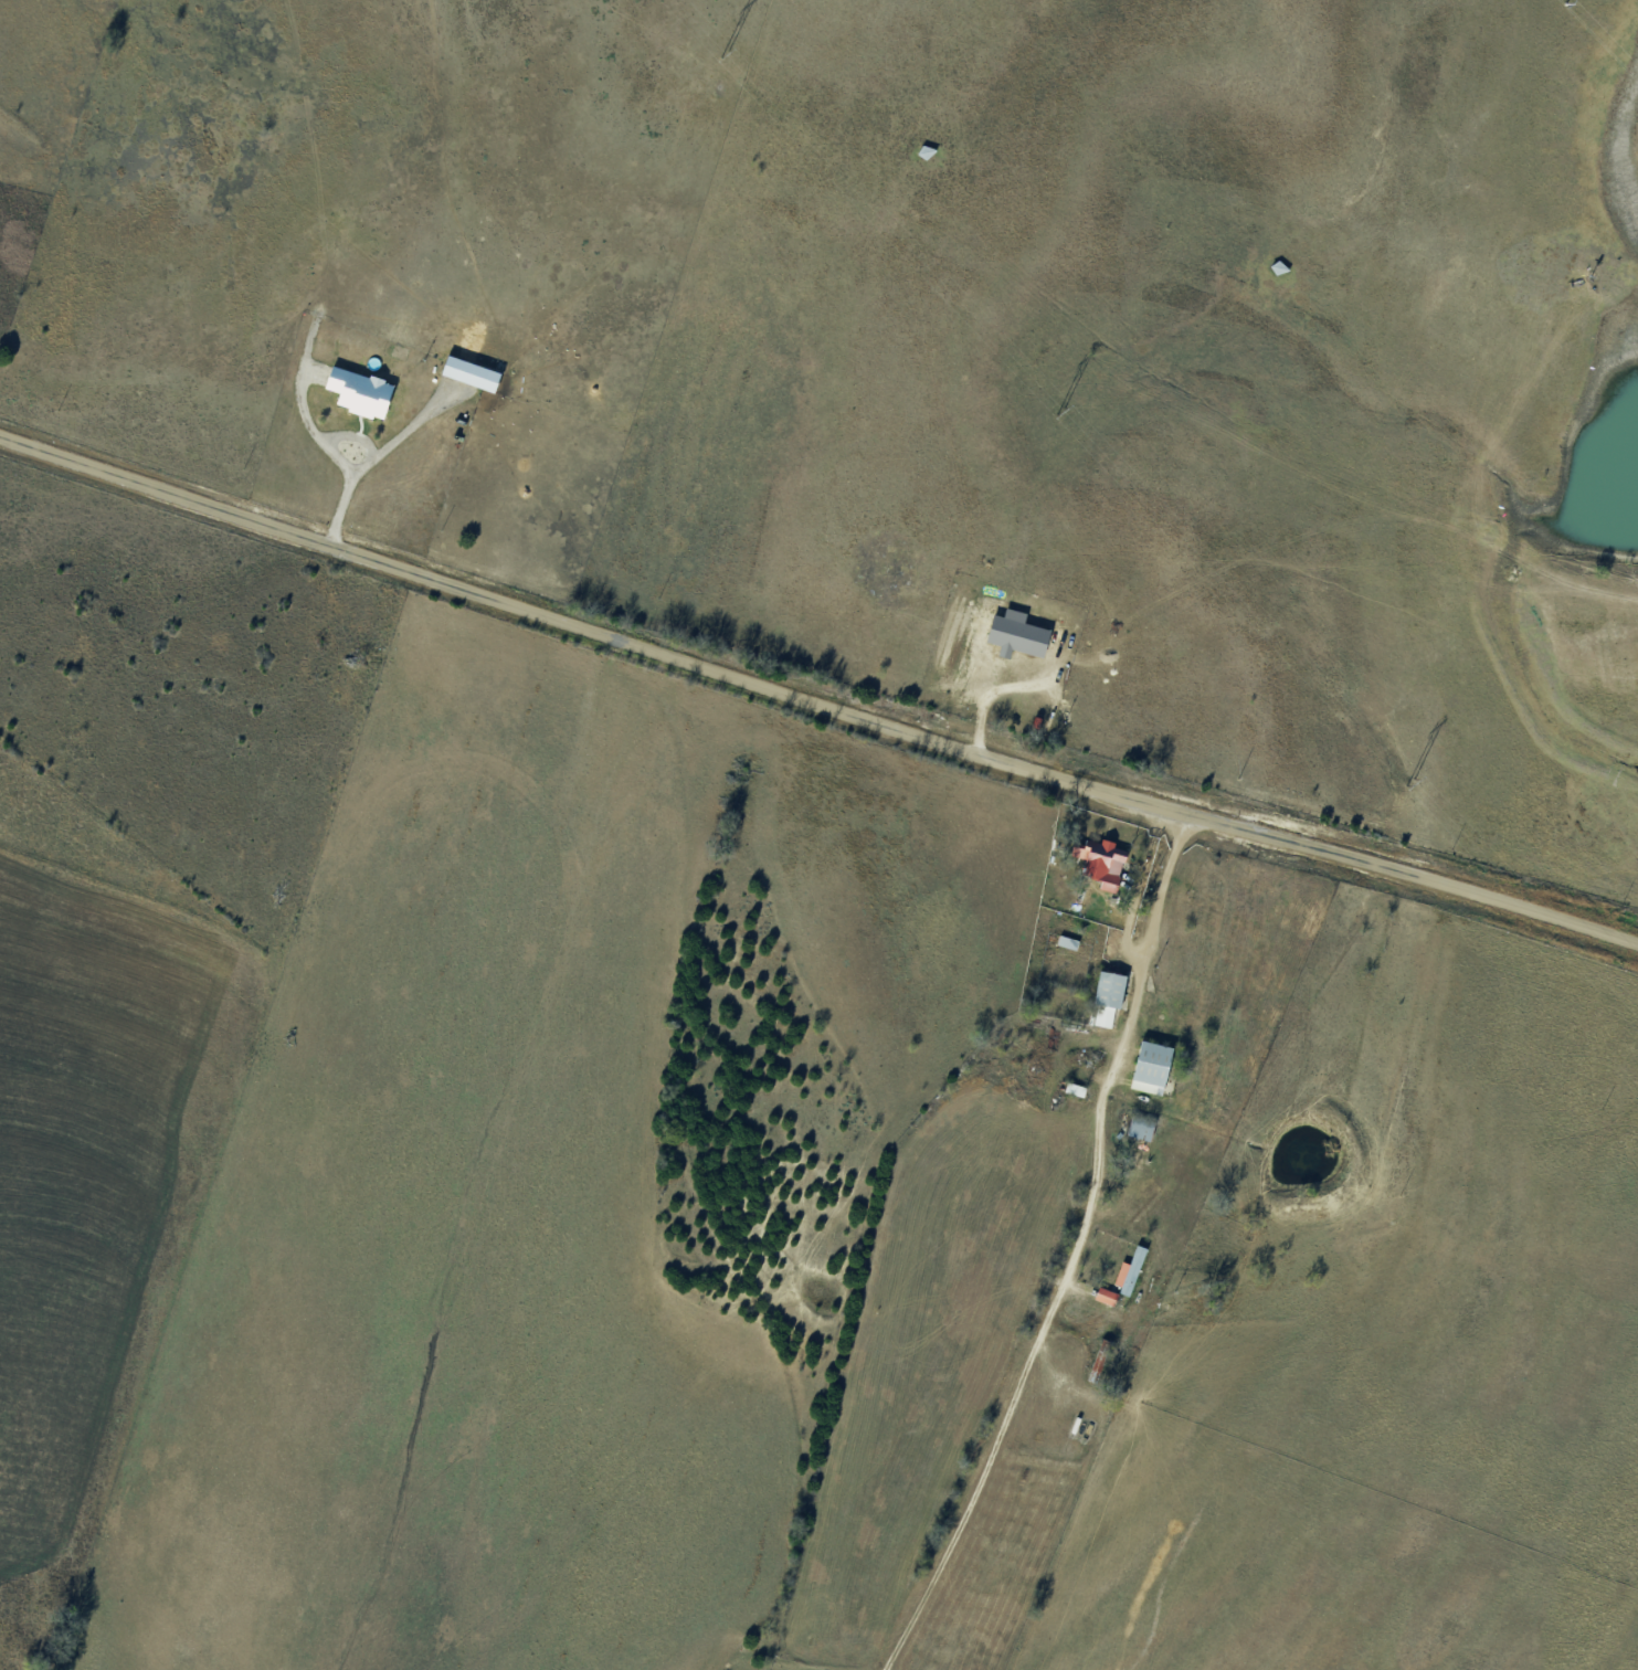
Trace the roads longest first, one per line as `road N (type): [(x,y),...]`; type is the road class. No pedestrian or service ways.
road 1 (residential): [(0,432),(1004,759),(1637,944)]

